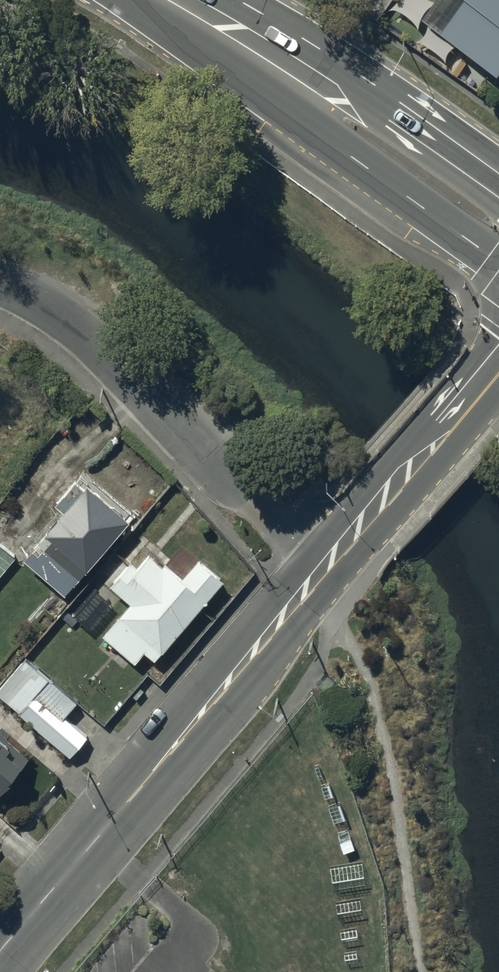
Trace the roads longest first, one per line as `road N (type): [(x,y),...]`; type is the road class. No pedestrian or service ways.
road 1 (tertiary): [(319,577),(0,955)]
road 2 (residential): [(319,577),(72,325),(0,282)]
road 3 (secondary): [(498,221),(181,0)]
road 4 (tertiary): [(319,577),(498,372)]

